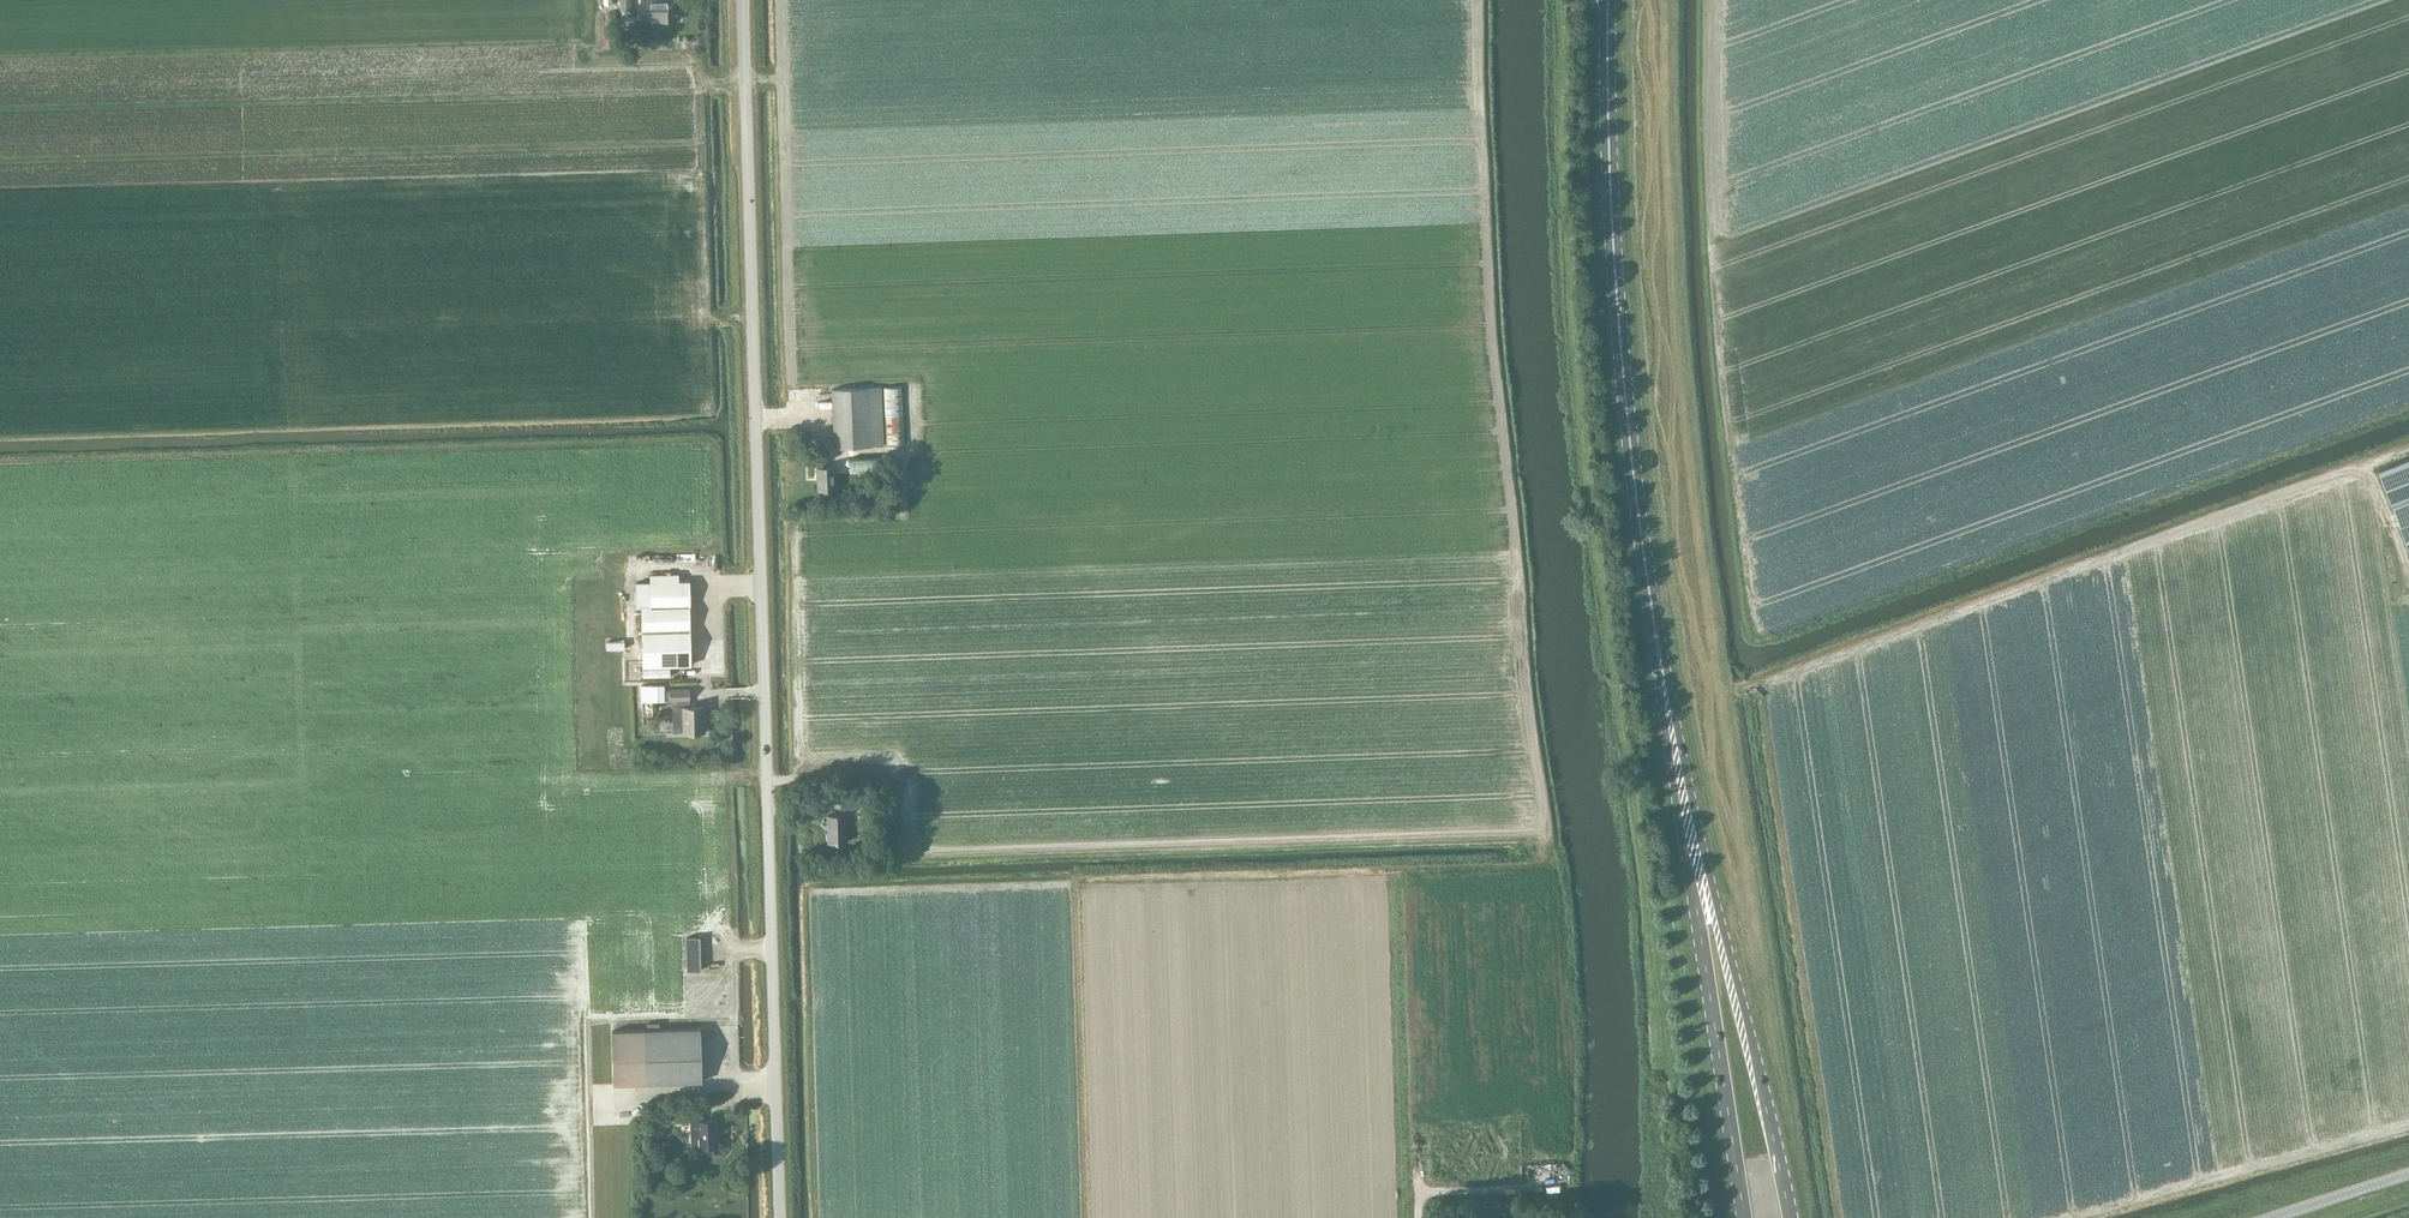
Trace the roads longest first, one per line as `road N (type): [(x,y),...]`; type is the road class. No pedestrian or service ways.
road 1 (unclassified): [(780,1217),(744,0)]
road 2 (primary): [(1665,691),(1622,355),(1609,0)]
road 3 (primary): [(1790,1217),(1665,691)]
road 4 (primary): [(1665,691),(1745,1217)]
road 5 (unclassified): [(2271,1217),(2408,1173)]

